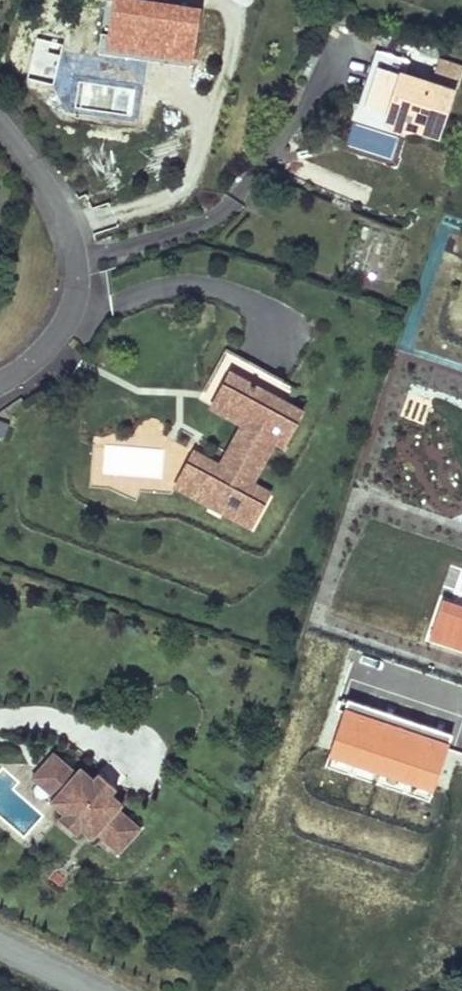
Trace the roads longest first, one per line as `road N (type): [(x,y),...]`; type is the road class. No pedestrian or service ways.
road 1 (residential): [(0,376),(37,351),(60,319),(73,260),(48,190),(0,121)]

